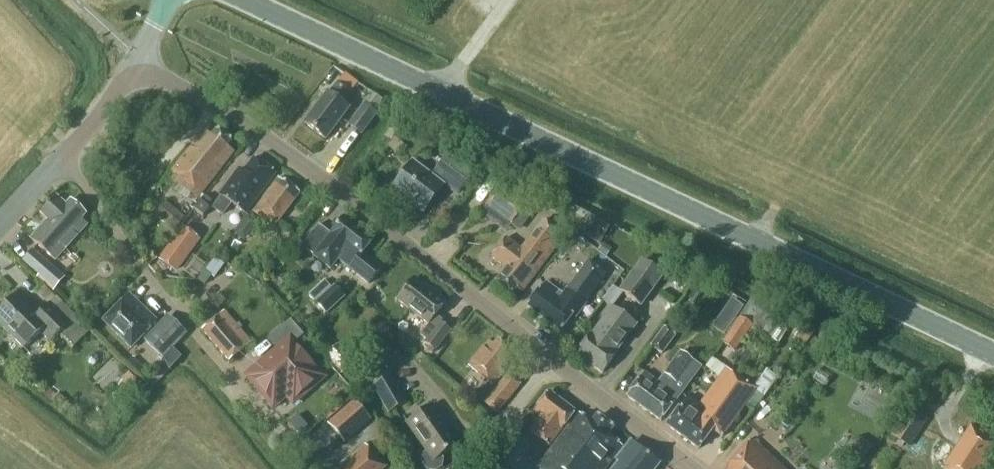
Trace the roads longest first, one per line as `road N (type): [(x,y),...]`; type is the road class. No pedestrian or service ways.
road 1 (secondary): [(993,349),(244,0)]
road 2 (residential): [(695,468),(361,207),(136,60)]
road 3 (residential): [(292,444),(139,267),(64,157)]
road 4 (tertiary): [(64,157),(136,60)]

